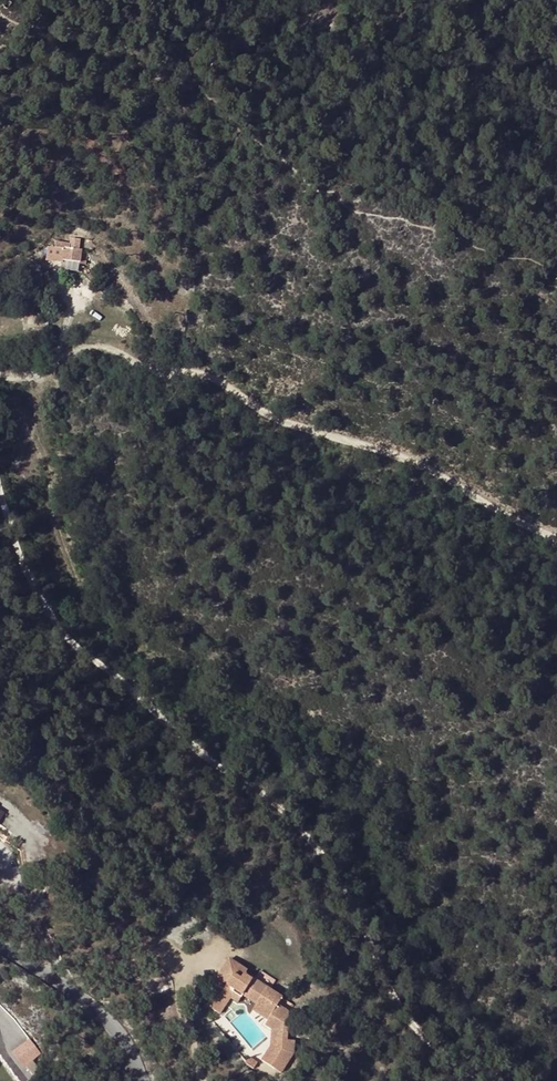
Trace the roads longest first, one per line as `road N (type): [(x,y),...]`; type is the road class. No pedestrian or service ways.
road 1 (track): [(0,487),(23,566),(67,635),(190,745),(294,823),(365,930),(408,1016),(477,1080)]
road 2 (track): [(556,539),(264,405),(199,367),(122,351),(74,352),(35,374),(0,374)]
road 3 (tertiary): [(0,956),(76,997),(131,1052),(142,1080)]

